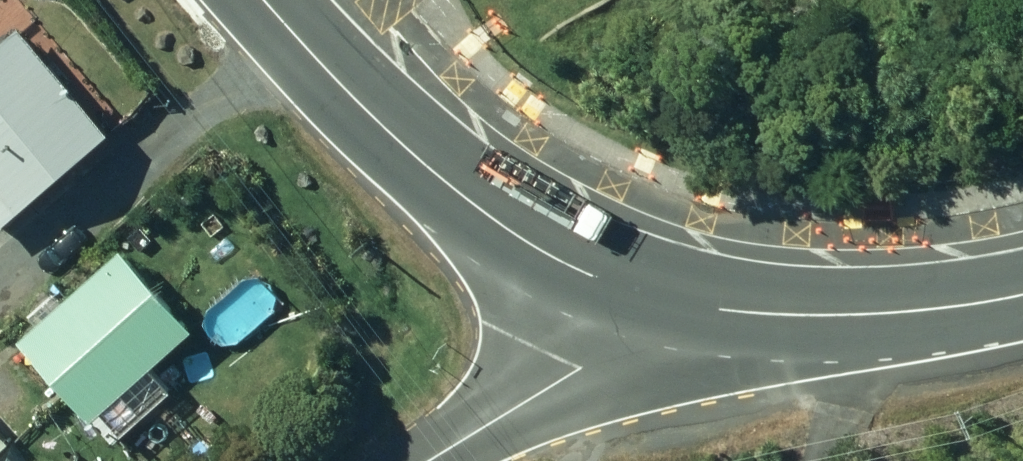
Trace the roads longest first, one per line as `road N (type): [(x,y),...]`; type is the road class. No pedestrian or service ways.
road 1 (unclassified): [(261,0),(374,121),(458,192),(531,242),(617,285)]
road 2 (unclassified): [(617,285),(721,310),(832,316),(1022,293)]
road 3 (residential): [(617,285),(582,365),(426,460)]

